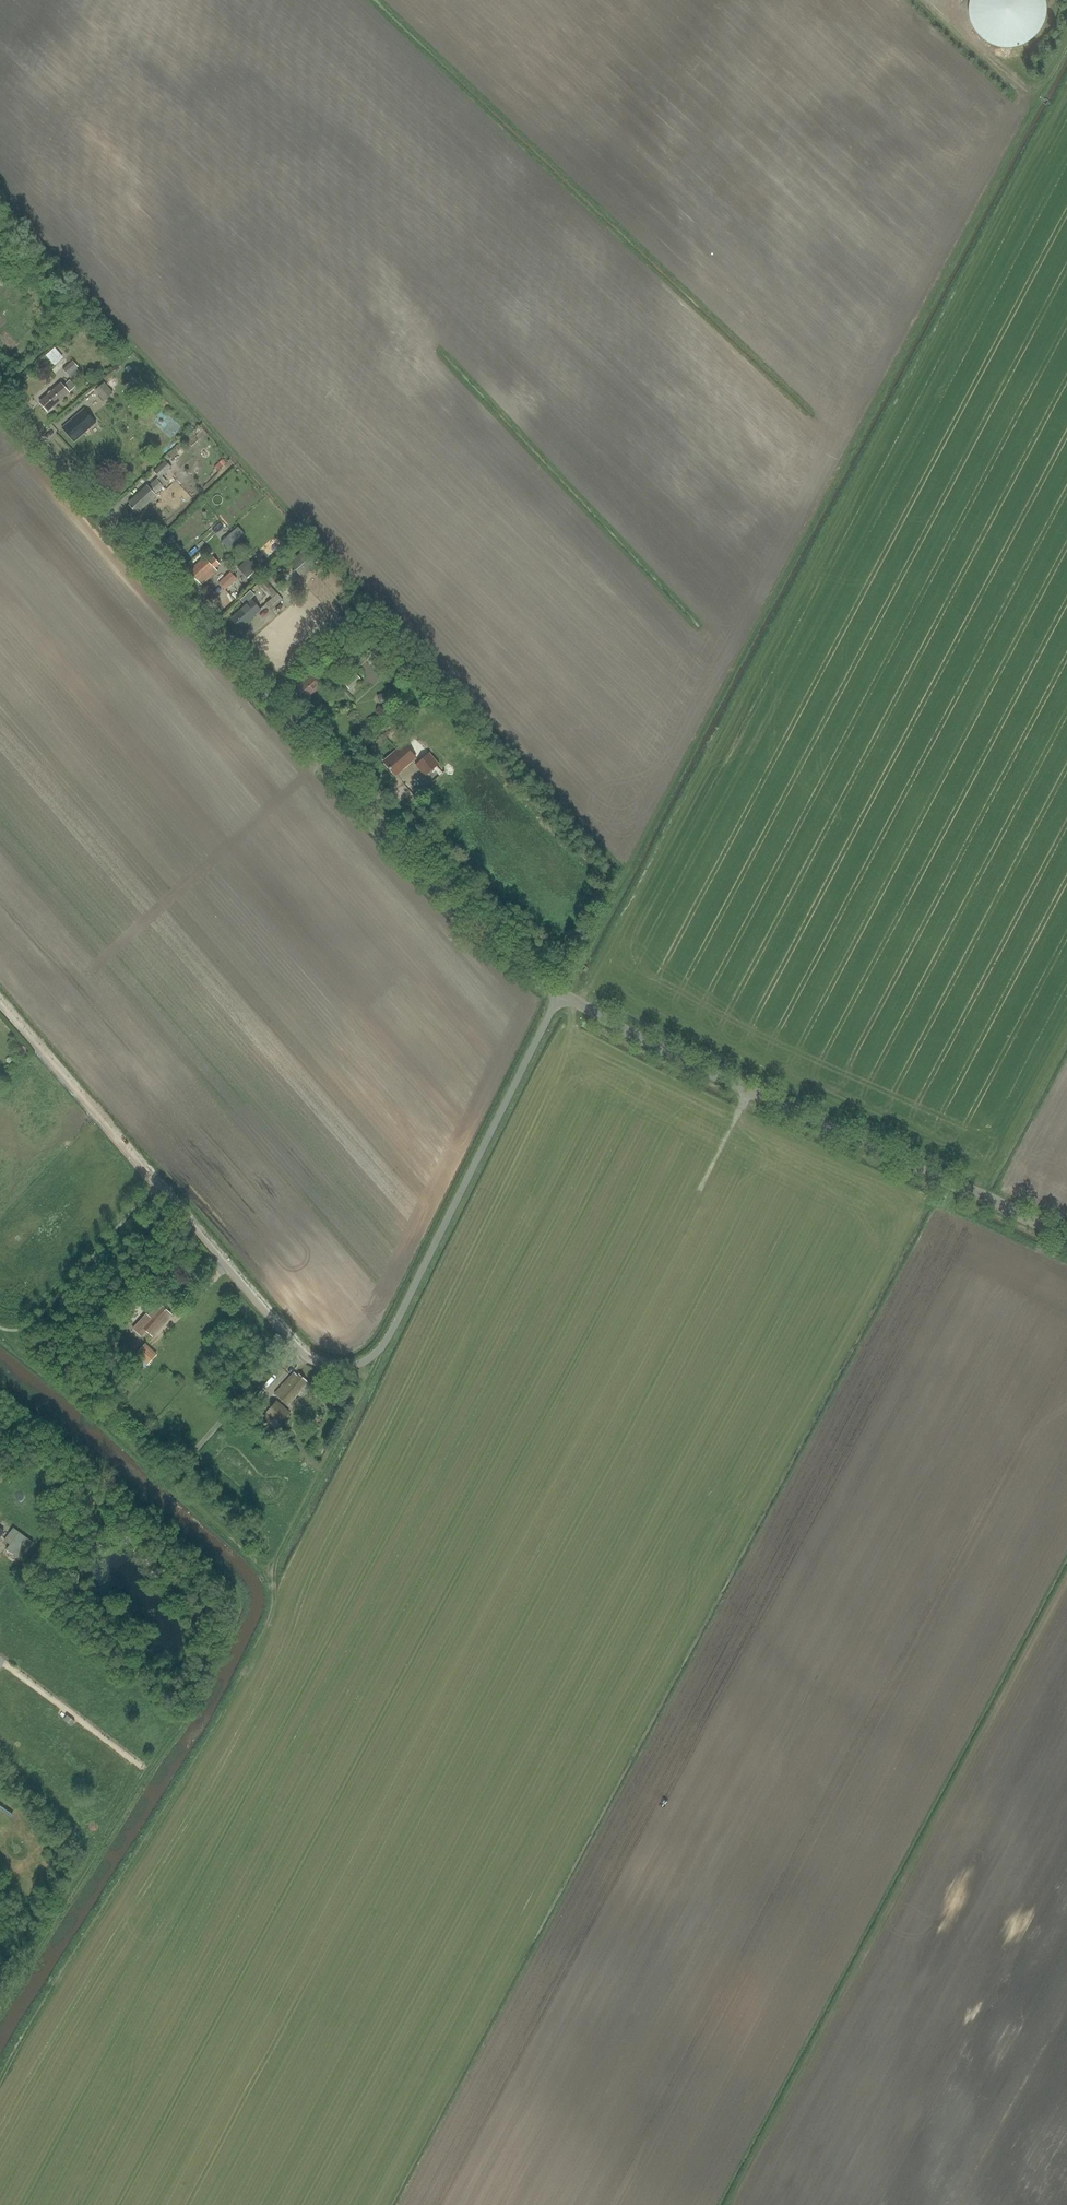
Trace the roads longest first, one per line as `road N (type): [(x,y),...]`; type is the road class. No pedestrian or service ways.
road 1 (unclassified): [(559,993),(384,1347),(341,1367),(298,1354),(0,1009)]
road 2 (tertiary): [(559,993),(455,902),(0,401)]
road 3 (tertiary): [(1066,1236),(559,993)]

